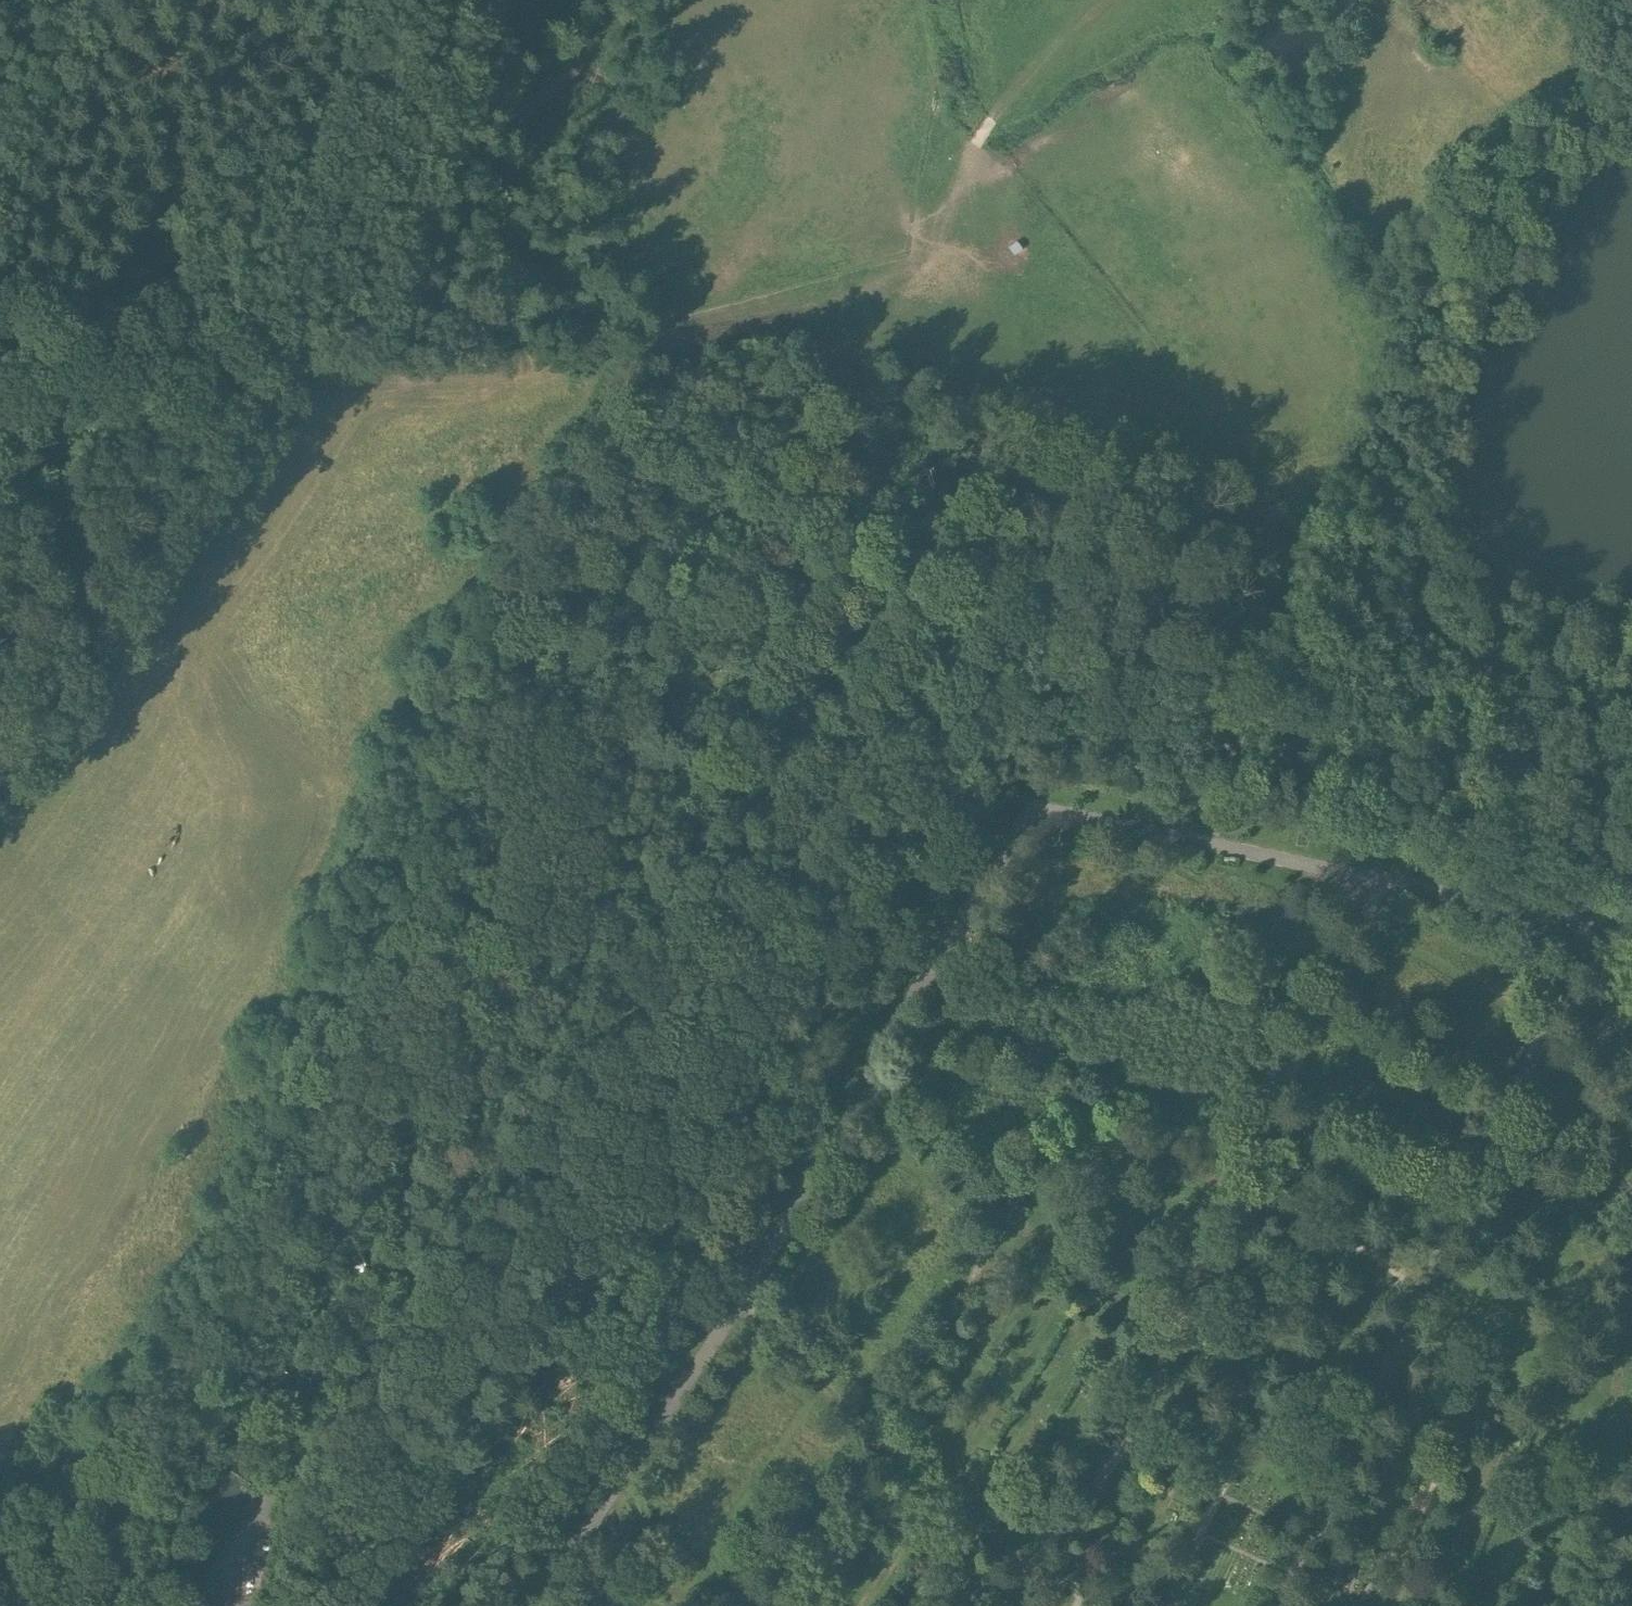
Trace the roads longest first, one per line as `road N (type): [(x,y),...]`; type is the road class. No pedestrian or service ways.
road 1 (track): [(1631,870),(1020,665),(916,598),(745,779),(541,1042),(382,1290),(261,1525),(233,1605)]
road 2 (track): [(1631,782),(1486,666),(1436,534),(1442,433),(1490,289),(1551,179),(1621,115)]
road 3 (track): [(344,0),(308,35),(232,142),(0,377)]

